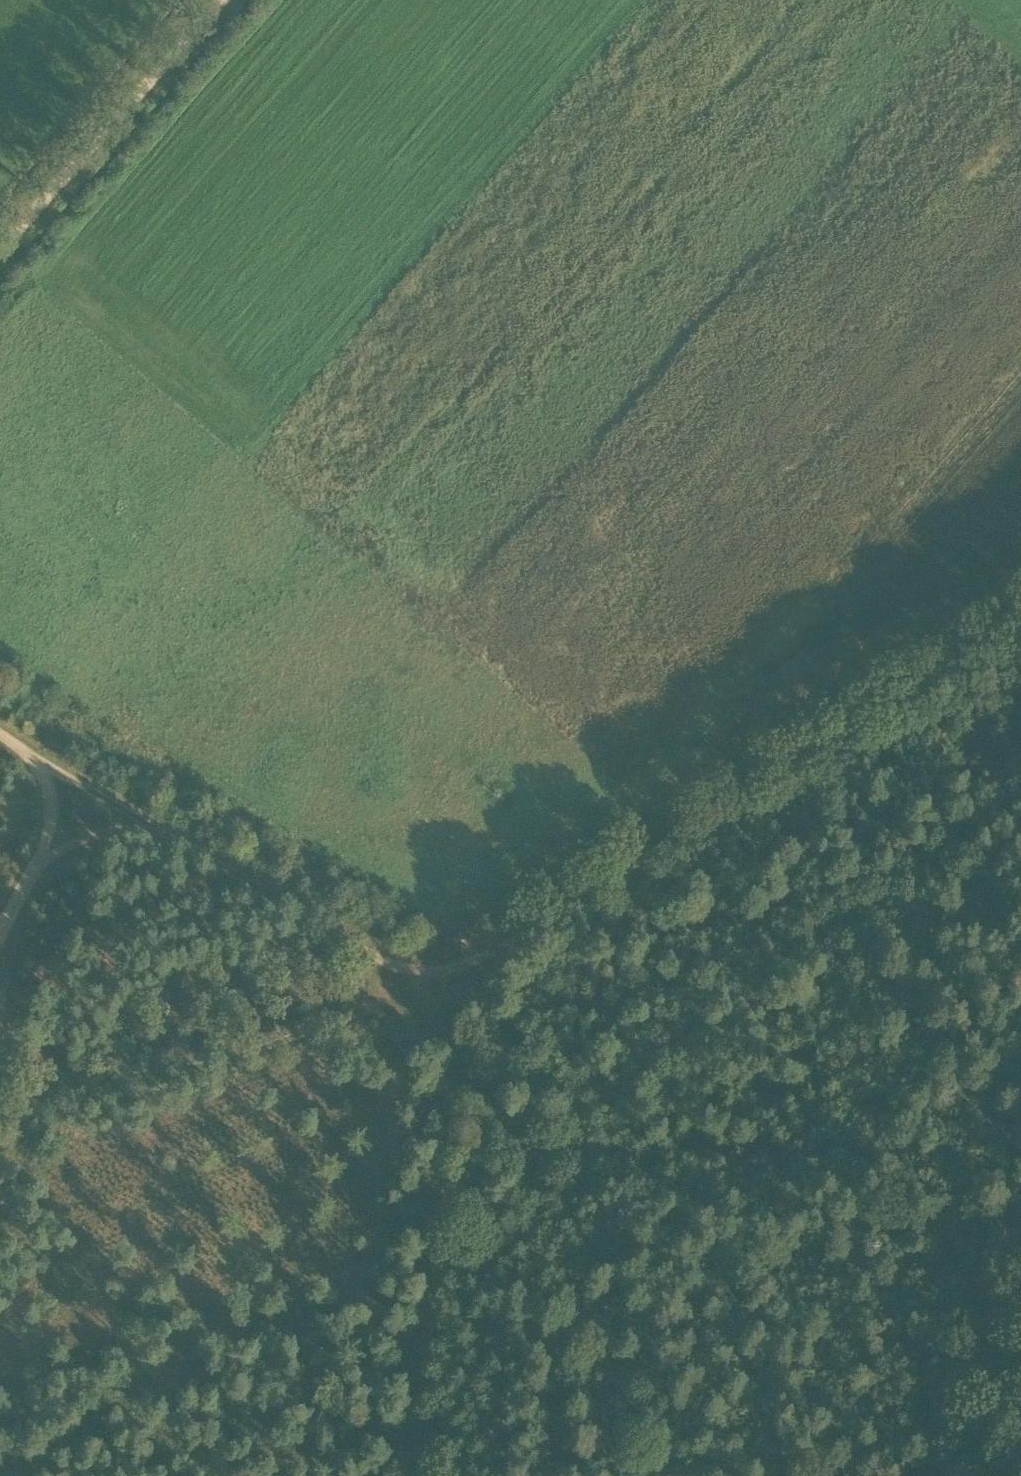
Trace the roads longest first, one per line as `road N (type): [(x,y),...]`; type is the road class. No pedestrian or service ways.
road 1 (track): [(1020,624),(431,1003)]
road 2 (track): [(464,1035),(414,1475)]
road 3 (track): [(0,275),(234,0)]
road 4 (track): [(431,1003),(150,831)]
road 5 (track): [(520,1153),(464,1035)]
road 6 (track): [(42,887),(0,1004)]
road 7 (track): [(150,831),(91,849),(42,887)]

